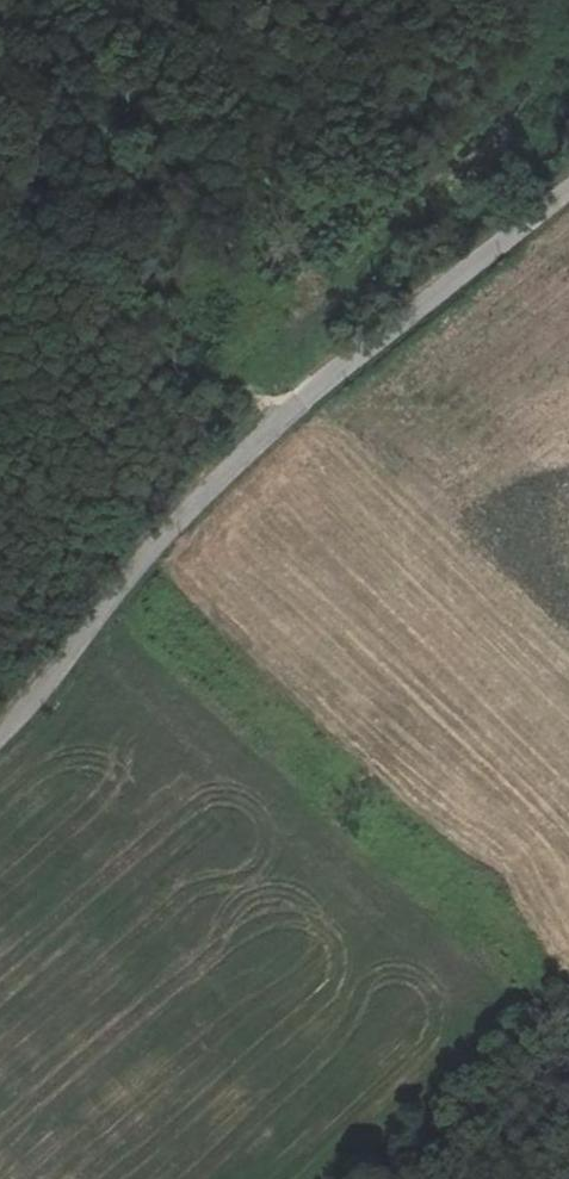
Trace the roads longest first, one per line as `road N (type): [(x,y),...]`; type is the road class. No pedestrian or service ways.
road 1 (unclassified): [(568,186),(249,448),(146,556),(0,737)]
road 2 (track): [(0,229),(135,345),(284,414)]
road 3 (track): [(366,1178),(568,993)]

